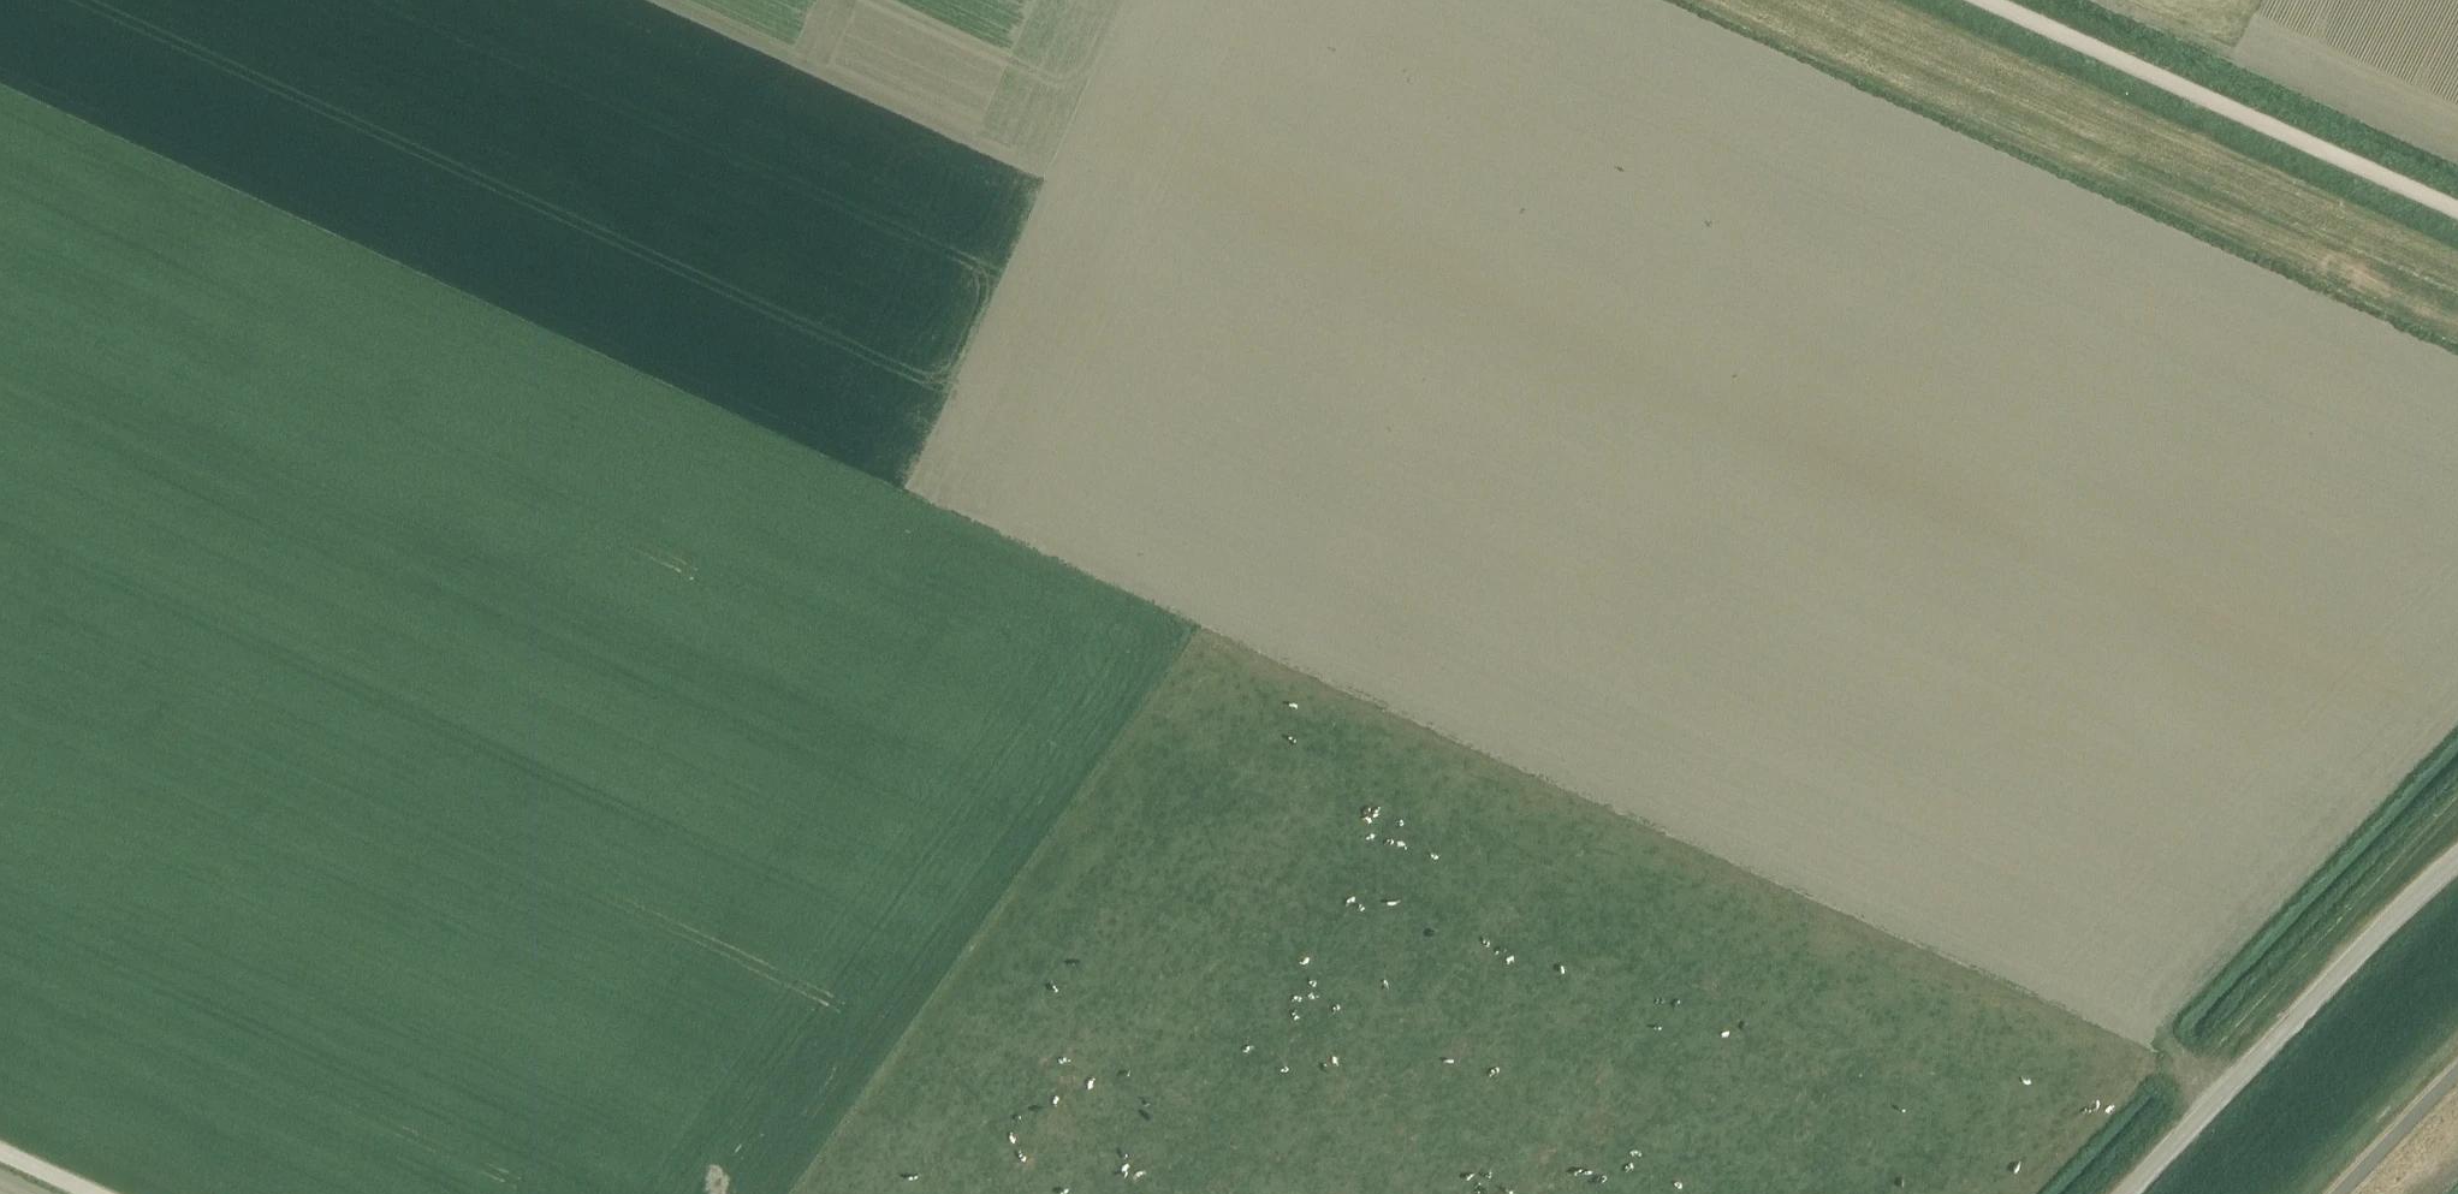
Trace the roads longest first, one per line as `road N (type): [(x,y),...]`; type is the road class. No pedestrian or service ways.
road 1 (unclassified): [(2457,208),(1988,0)]
road 2 (unclassified): [(2125,1193),(2434,871),(2457,856)]

